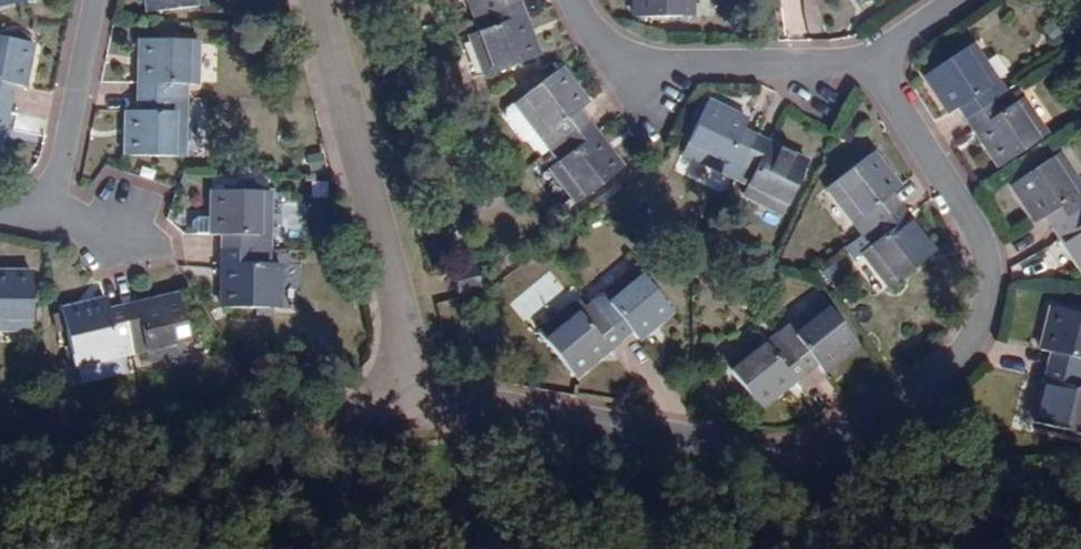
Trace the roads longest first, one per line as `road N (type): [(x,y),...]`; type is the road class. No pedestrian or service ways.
road 1 (residential): [(317,0),(418,385),(780,453),(823,441),(965,352),(989,291),(966,210),(867,59)]
road 2 (track): [(476,396),(398,425),(0,440)]
road 3 (residential): [(576,0),(603,43),(635,64),(867,59)]
road 4 (track): [(1080,467),(870,486),(806,474),(780,453)]
road 5 (residential): [(50,222),(94,0)]

